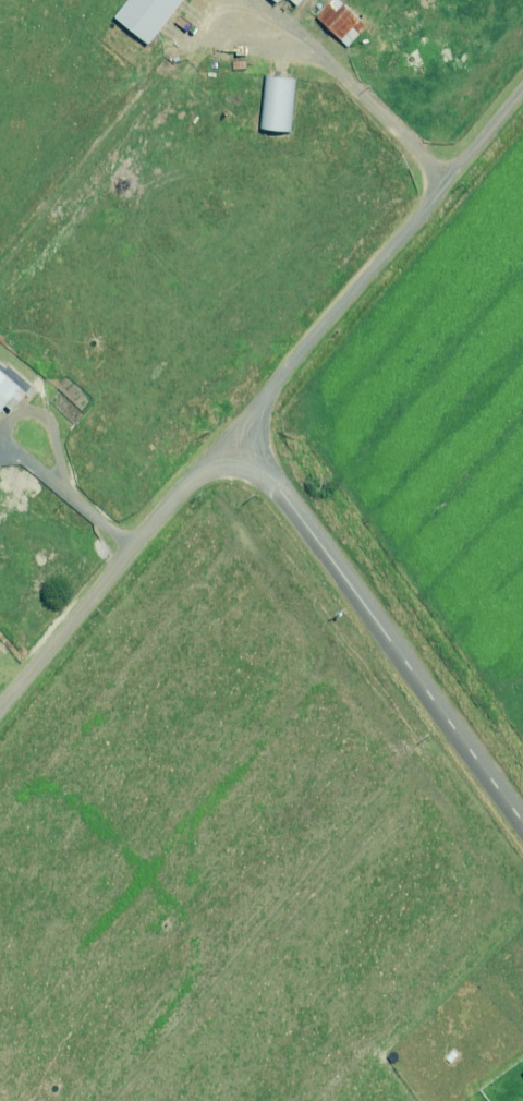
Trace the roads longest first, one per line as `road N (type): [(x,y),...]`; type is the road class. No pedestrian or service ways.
road 1 (unclassified): [(522,828),(241,437)]
road 2 (unclassified): [(241,437),(292,366),(522,94)]
road 3 (unclassified): [(0,712),(241,437)]

